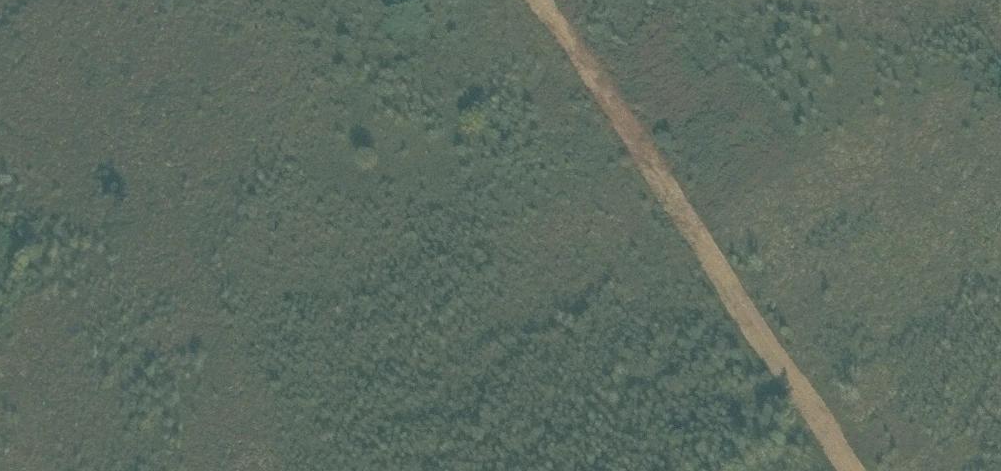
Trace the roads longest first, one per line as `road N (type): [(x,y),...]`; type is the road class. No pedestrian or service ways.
road 1 (track): [(846,470),(700,243),(529,0)]

